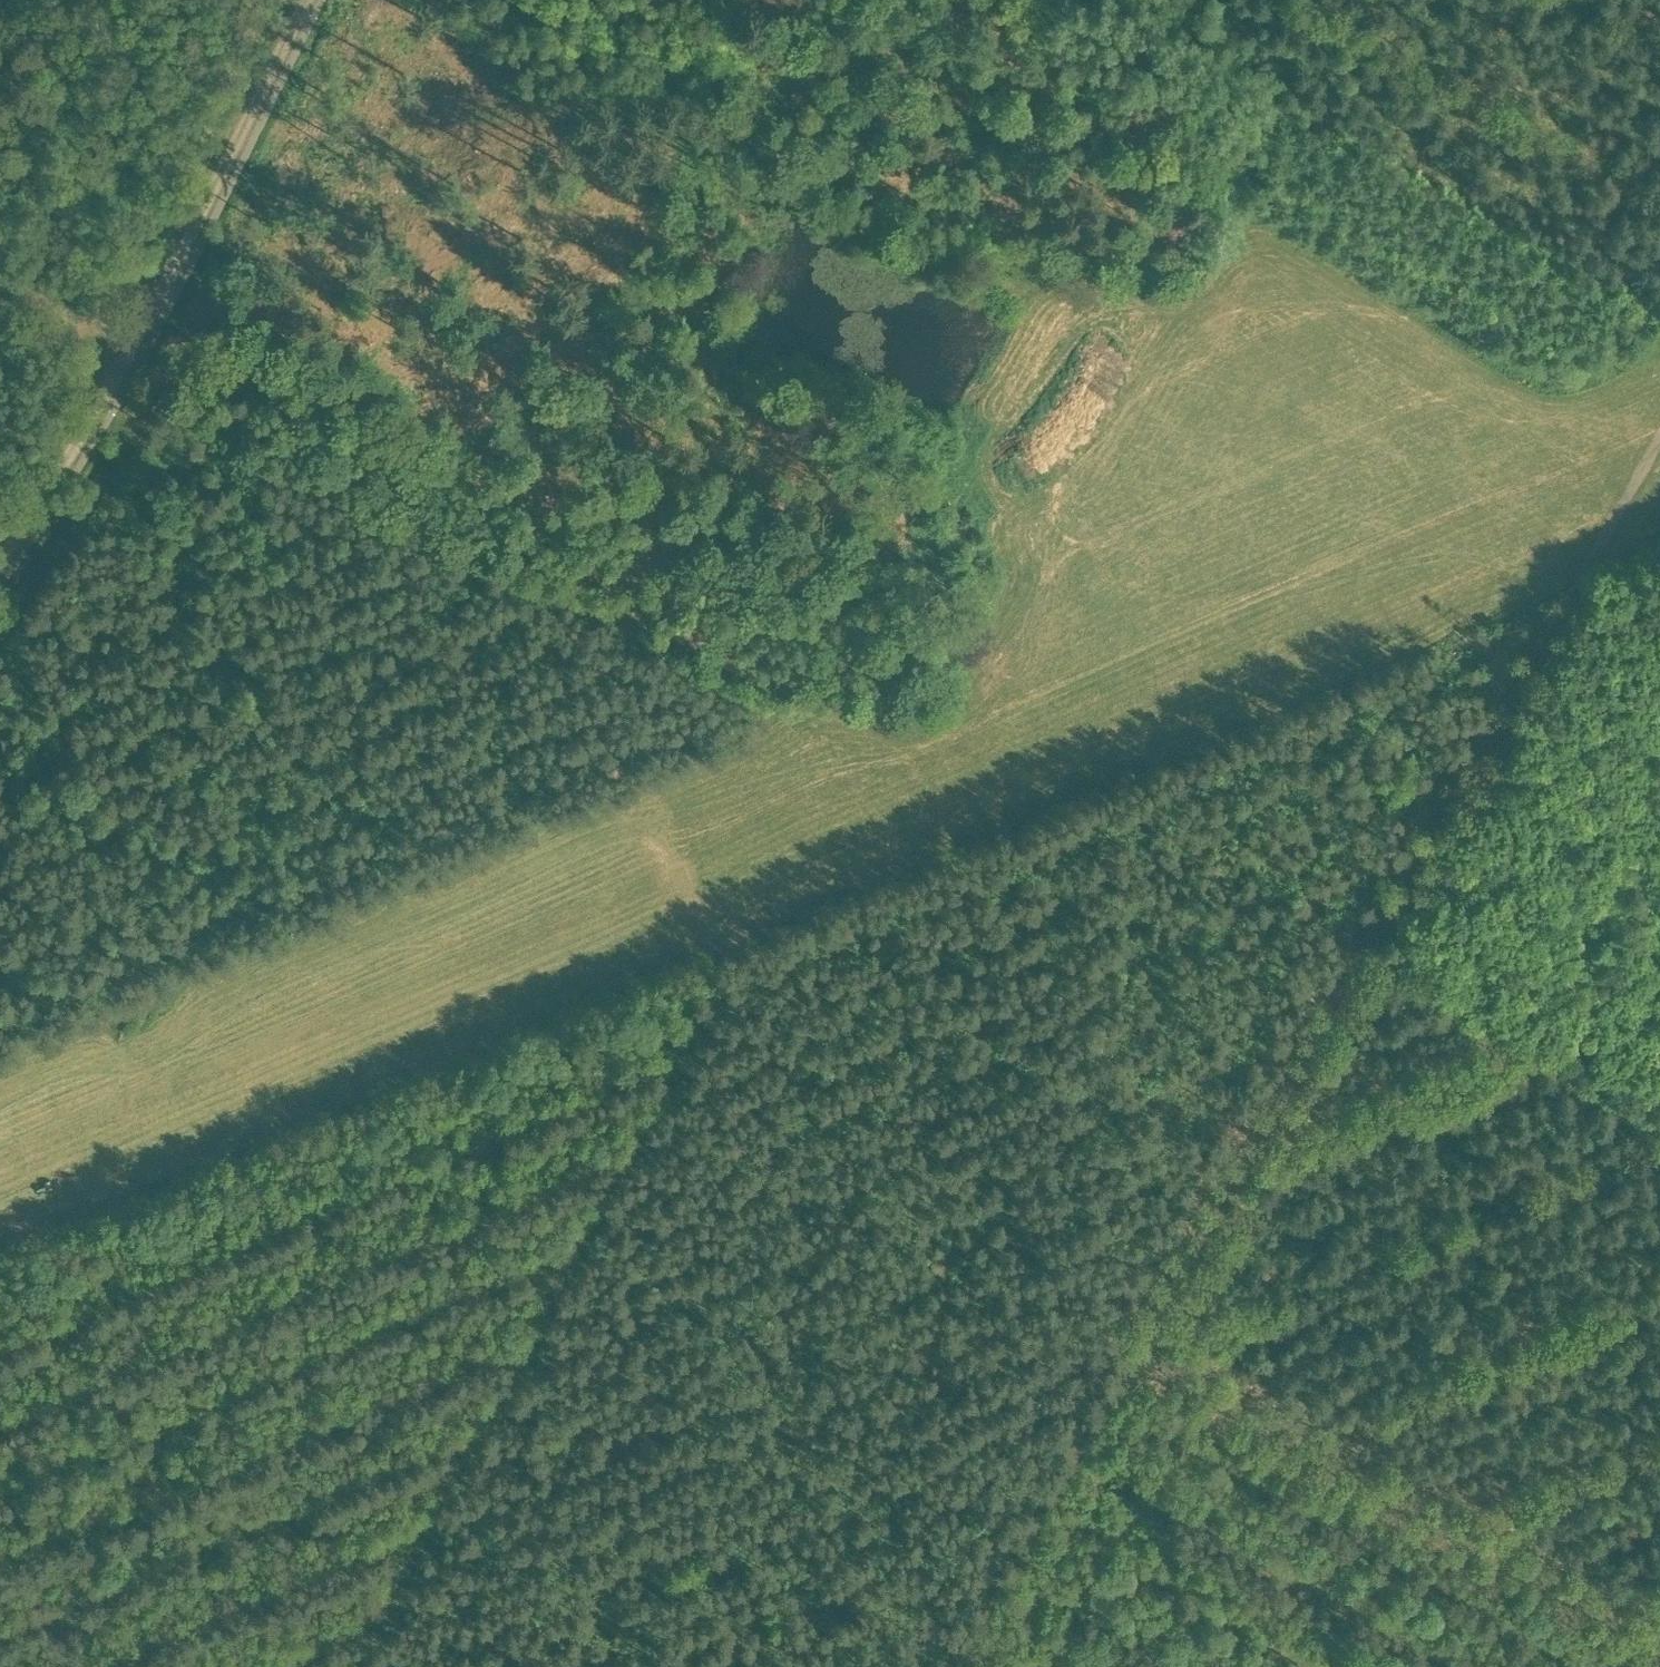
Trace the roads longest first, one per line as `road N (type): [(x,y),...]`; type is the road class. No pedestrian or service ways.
road 1 (track): [(1659,439),(1137,1346)]
road 2 (track): [(1659,1639),(1137,1346),(952,1666)]
road 3 (track): [(0,561),(131,344),(303,0)]

